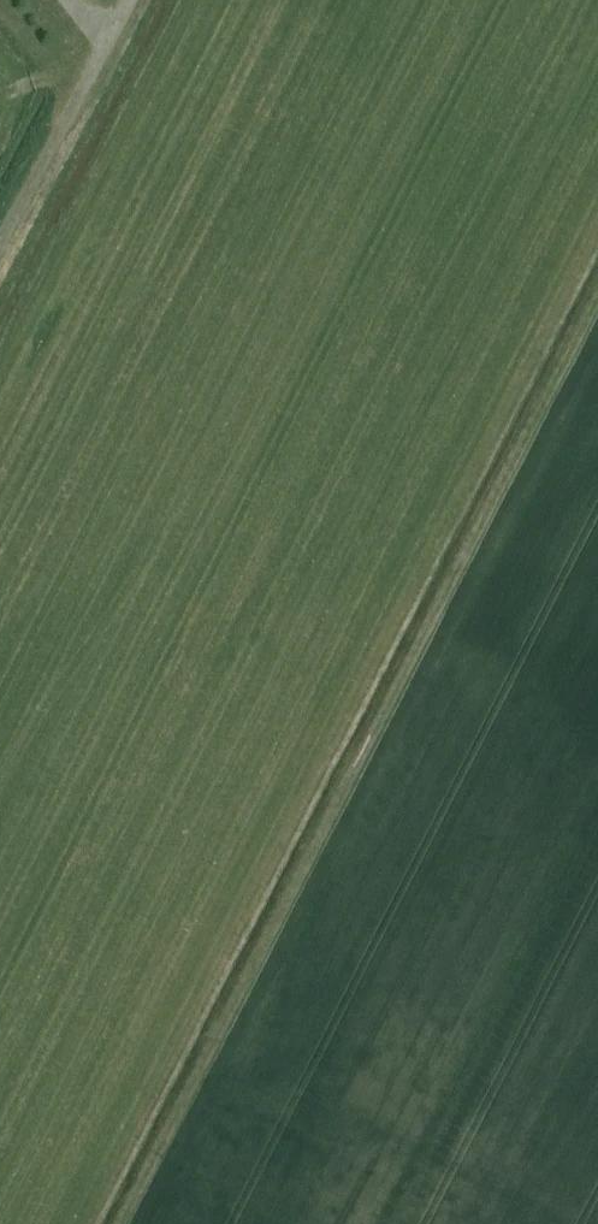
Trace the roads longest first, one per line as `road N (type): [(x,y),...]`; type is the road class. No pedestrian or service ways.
road 1 (unclassified): [(0,243),(127,0)]

